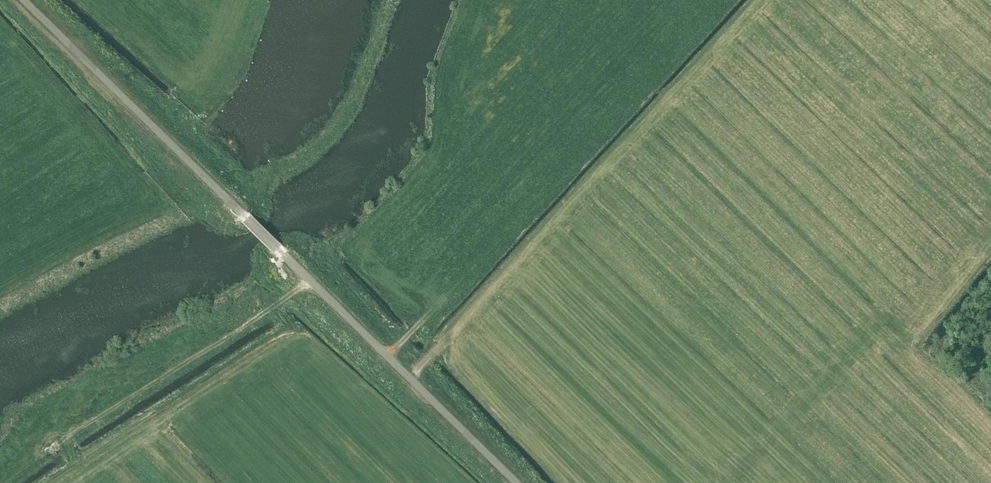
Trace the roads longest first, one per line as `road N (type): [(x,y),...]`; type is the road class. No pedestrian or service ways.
road 1 (unclassified): [(517,482),(24,0)]

